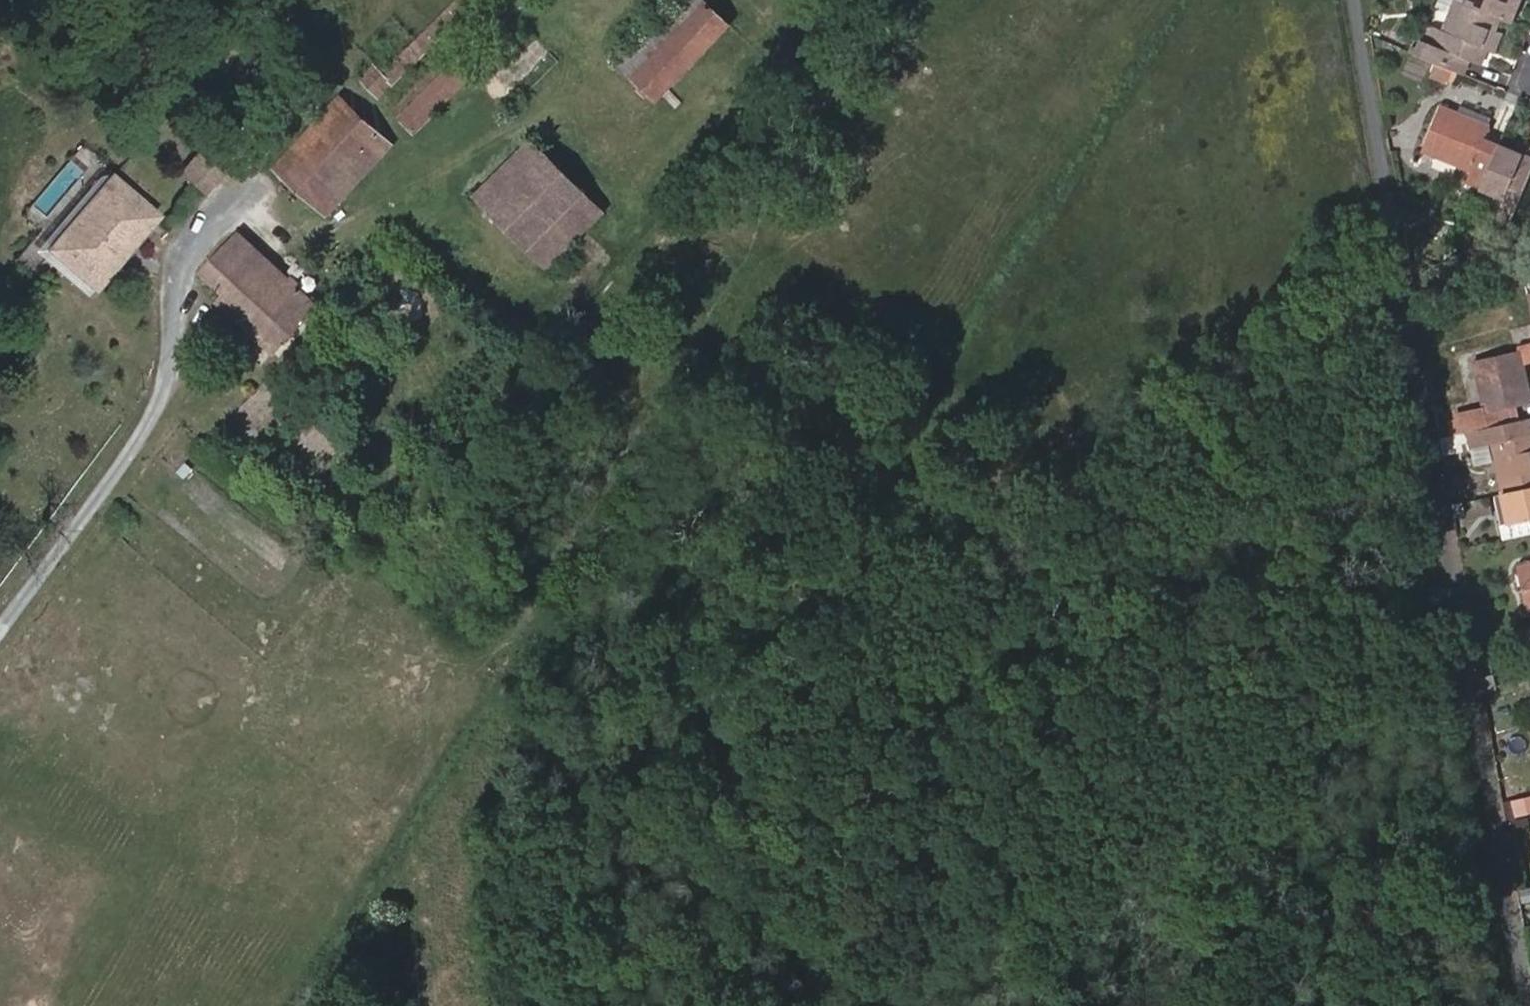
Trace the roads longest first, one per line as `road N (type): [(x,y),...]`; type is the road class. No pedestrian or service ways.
road 1 (track): [(0,634),(159,411),(193,234),(249,175)]

